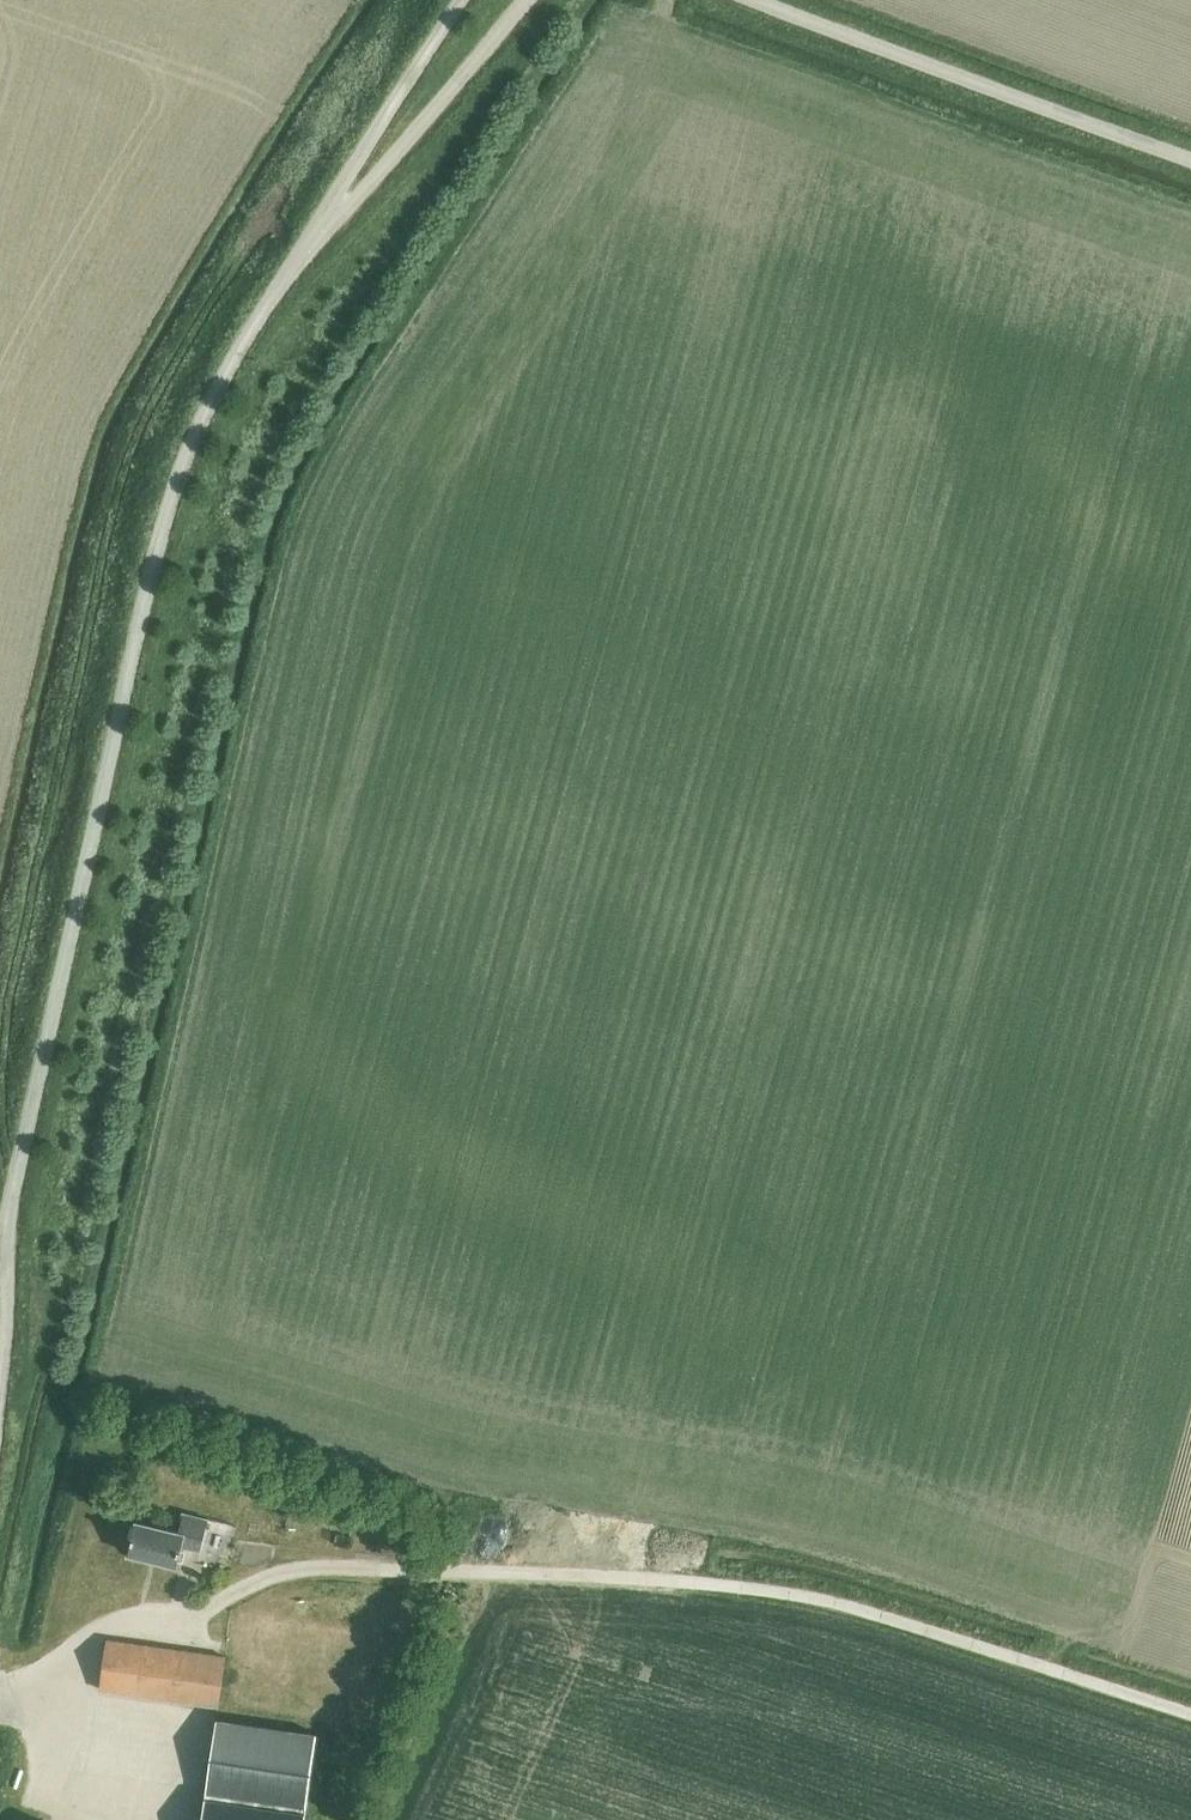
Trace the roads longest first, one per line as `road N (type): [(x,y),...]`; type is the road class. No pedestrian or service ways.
road 1 (unclassified): [(1,1248),(165,505),(212,402),(322,213)]
road 2 (track): [(551,1574),(808,1595),(1190,1714)]
road 3 (unclassified): [(1190,155),(759,0)]
road 4 (unclassified): [(322,213),(359,196),(530,0)]
road 5 (unclassified): [(463,0),(322,213)]
road 6 (unclassified): [(0,1379),(8,1295),(1,1248)]

